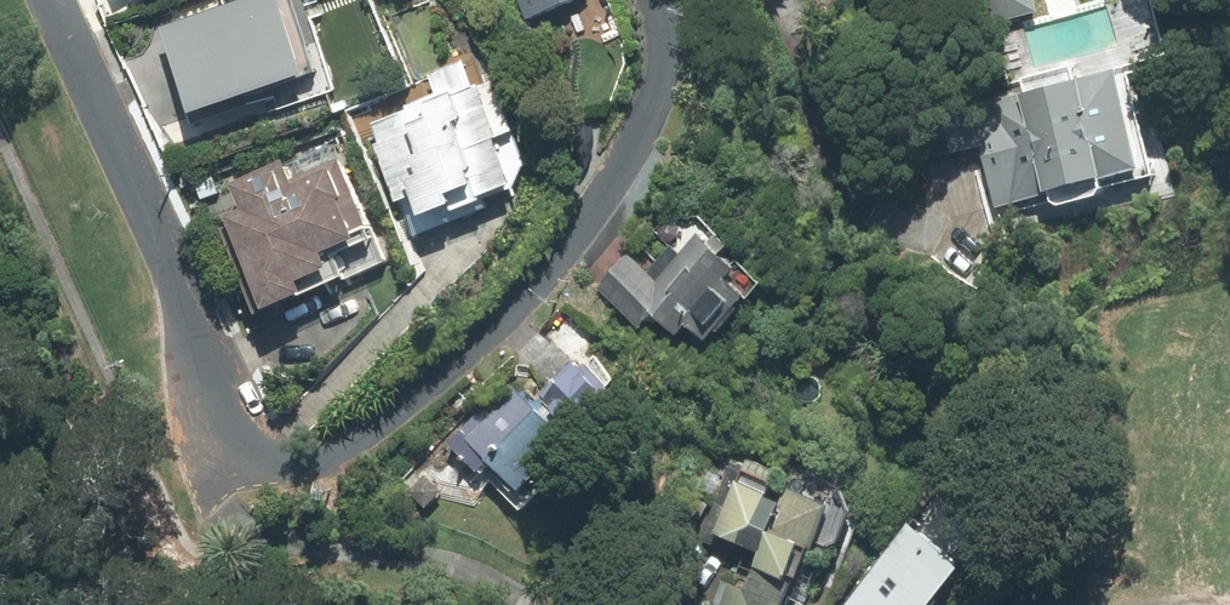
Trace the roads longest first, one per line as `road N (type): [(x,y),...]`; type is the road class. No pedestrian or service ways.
road 1 (residential): [(657,0),(668,58),(636,148),(578,229),(480,334),(350,443),(291,463),(260,459),(239,442)]
road 2 (residential): [(239,442),(145,202),(51,0)]

